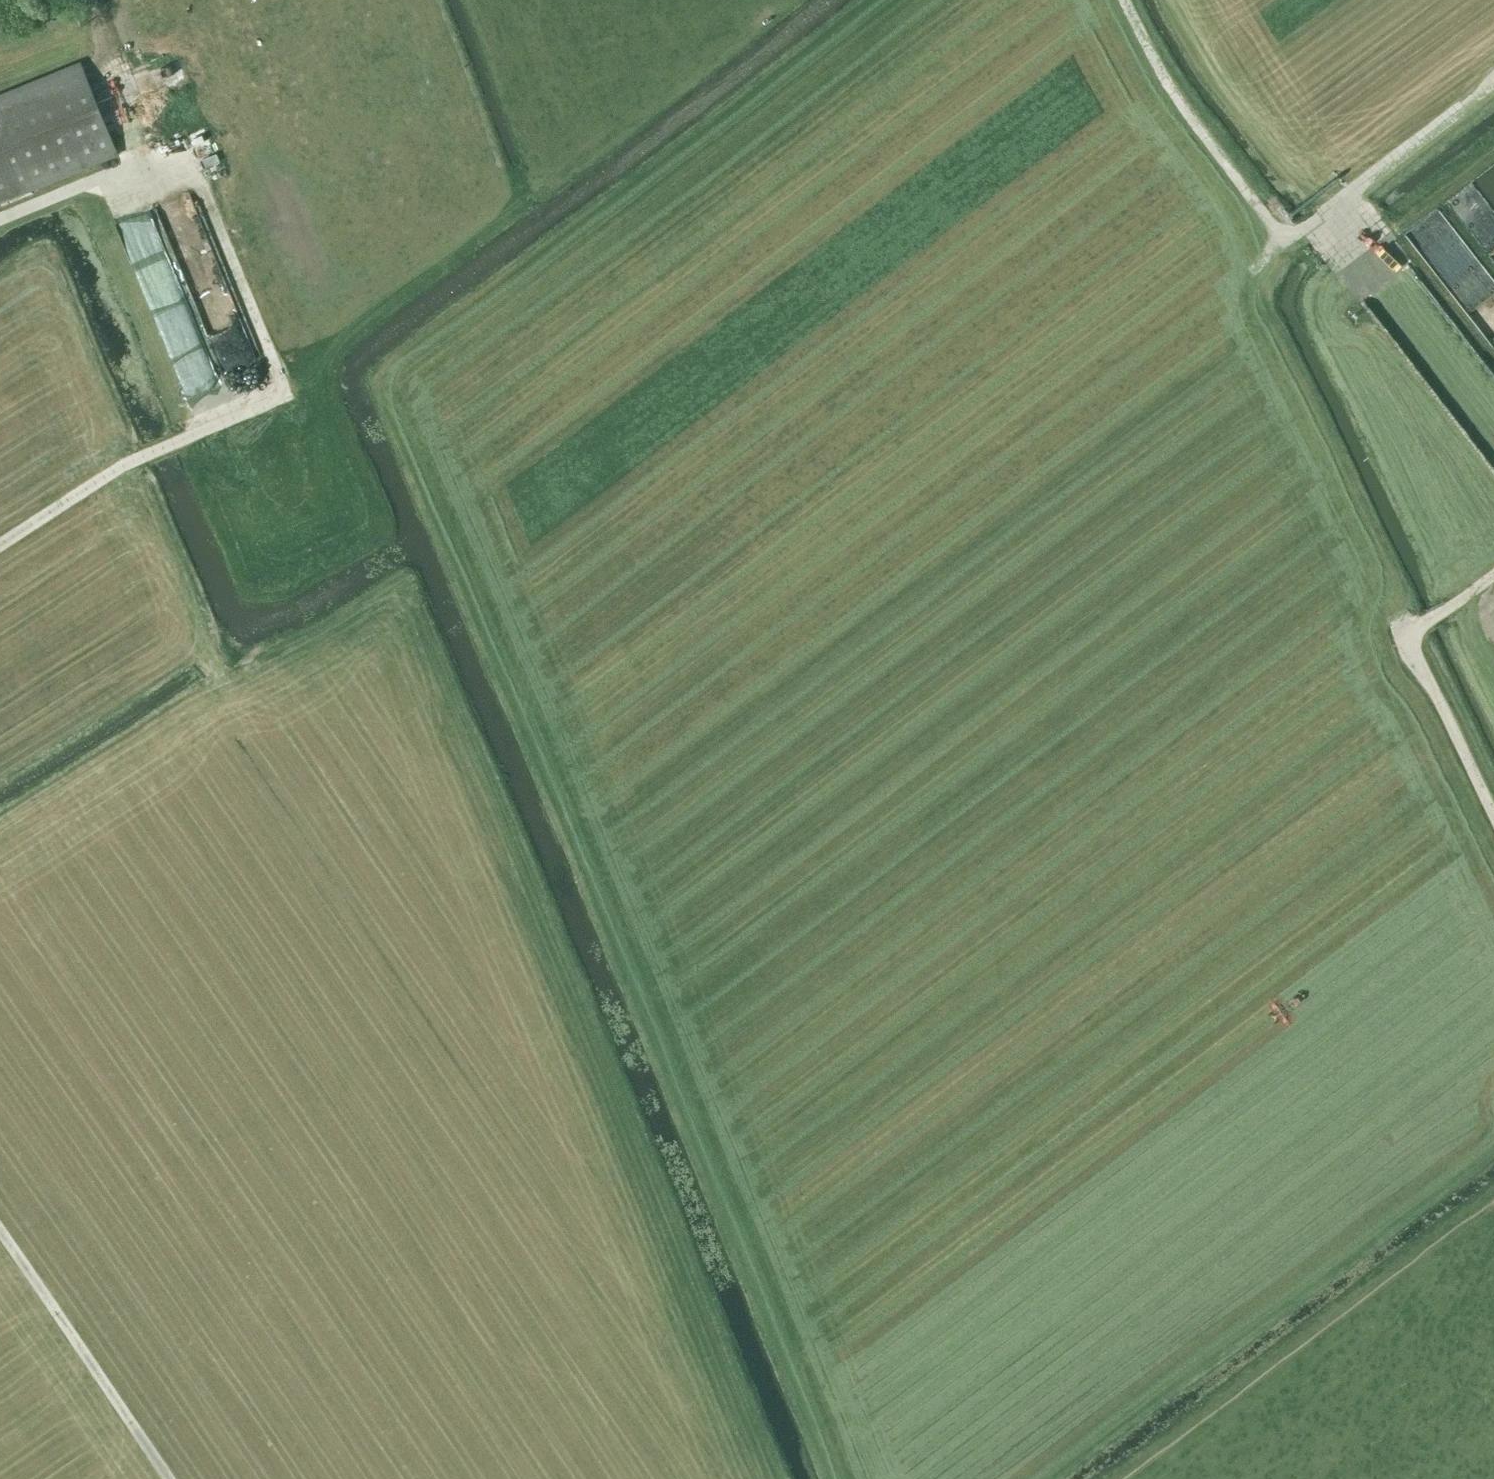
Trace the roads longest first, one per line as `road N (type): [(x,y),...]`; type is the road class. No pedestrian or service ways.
road 1 (track): [(188,149),(282,392),(124,464),(0,545)]
road 2 (track): [(1493,91),(1242,285)]
road 3 (track): [(1493,820),(1406,641),(1493,573)]
road 4 (track): [(1283,253),(1161,87),(1119,0)]
road 5 (track): [(0,1244),(159,1478)]

